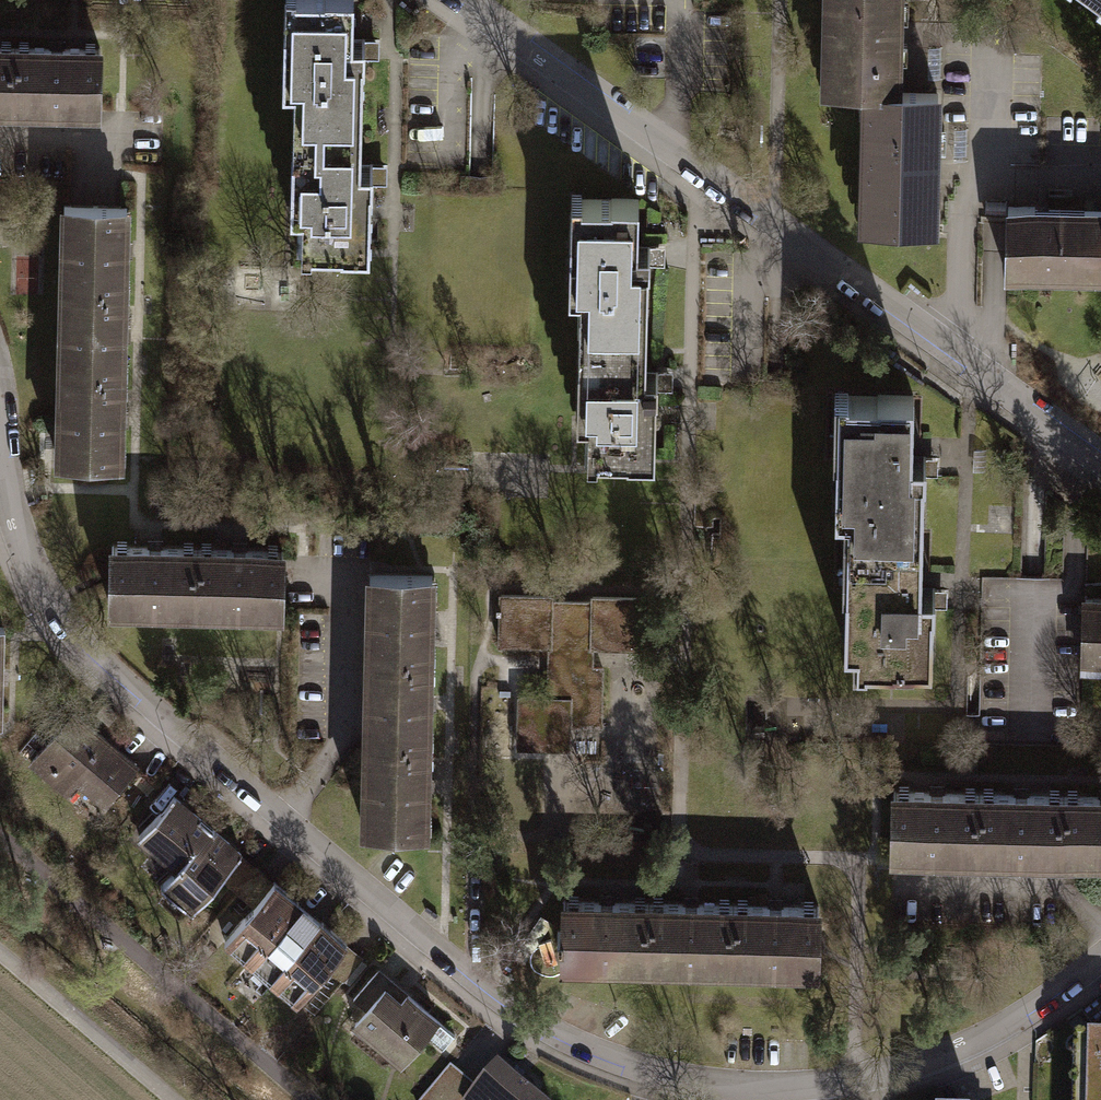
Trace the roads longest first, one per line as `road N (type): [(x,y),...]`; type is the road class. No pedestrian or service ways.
road 1 (residential): [(0,446),(11,527),(61,624),(526,1013),(624,1062),(745,1088),(856,1086),(1026,1022),(1100,966)]
road 2 (residential): [(466,0),(759,207),(1100,467)]

